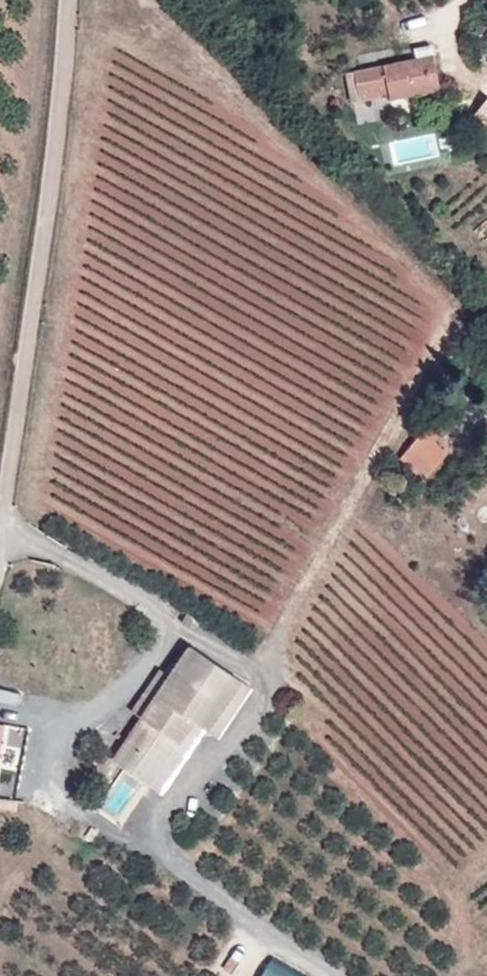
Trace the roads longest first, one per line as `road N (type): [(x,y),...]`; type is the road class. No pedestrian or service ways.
road 1 (residential): [(0,570),(15,509),(65,0)]

